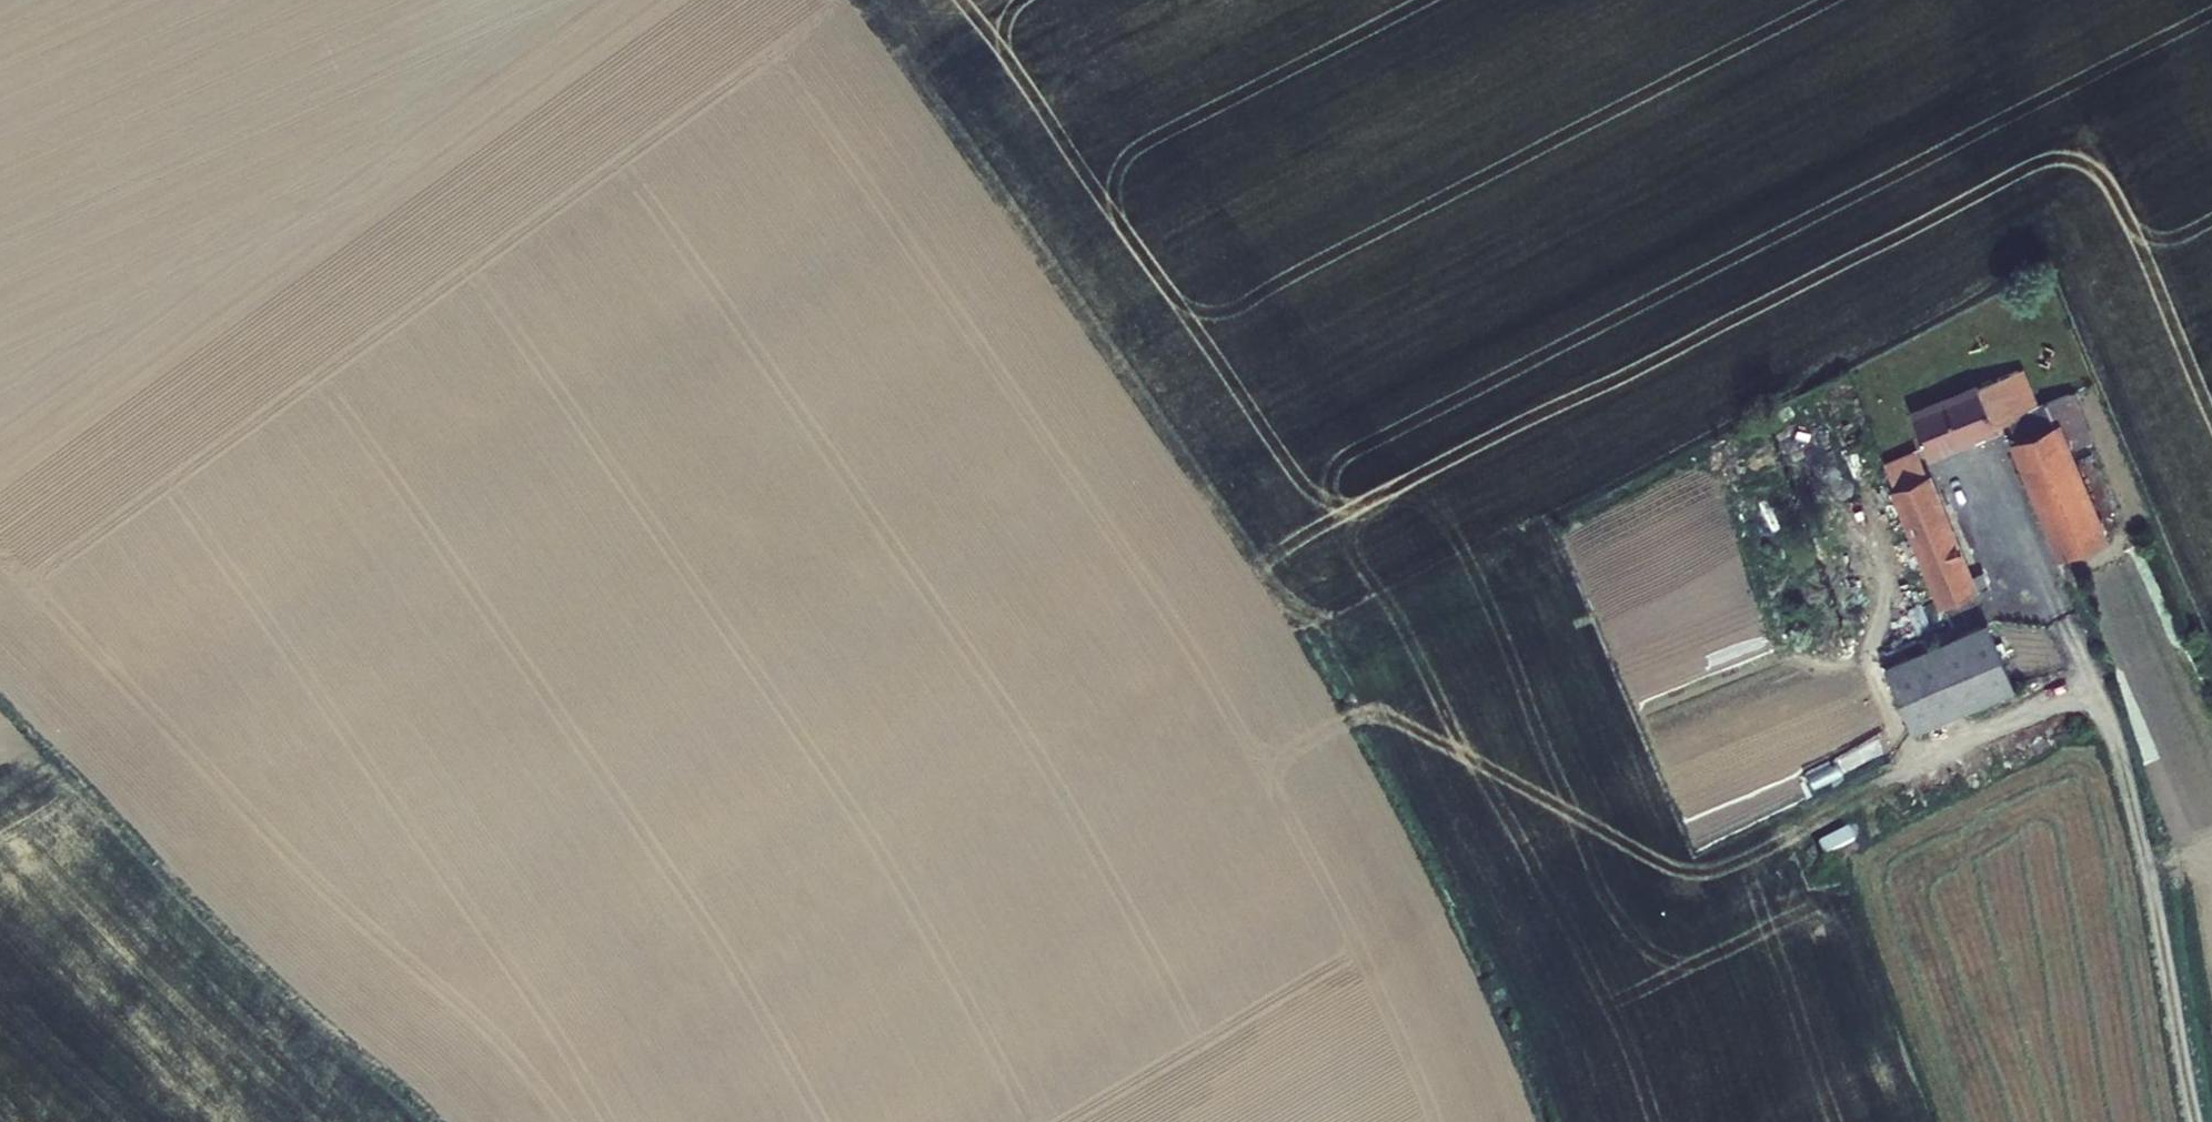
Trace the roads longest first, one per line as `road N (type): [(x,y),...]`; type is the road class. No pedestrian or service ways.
road 1 (track): [(2063,622),(2129,791),(2196,1121)]

